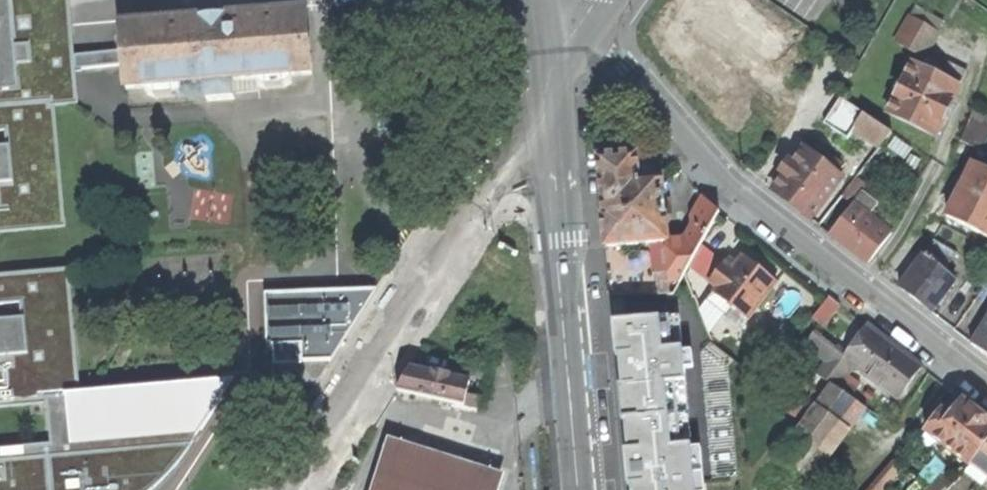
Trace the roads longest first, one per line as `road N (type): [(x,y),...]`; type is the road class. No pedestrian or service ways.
road 1 (residential): [(542,80),(572,44),(625,71),(732,190),(986,386)]
road 2 (residential): [(295,489),(544,107)]
road 3 (tertiary): [(581,489),(544,107)]

